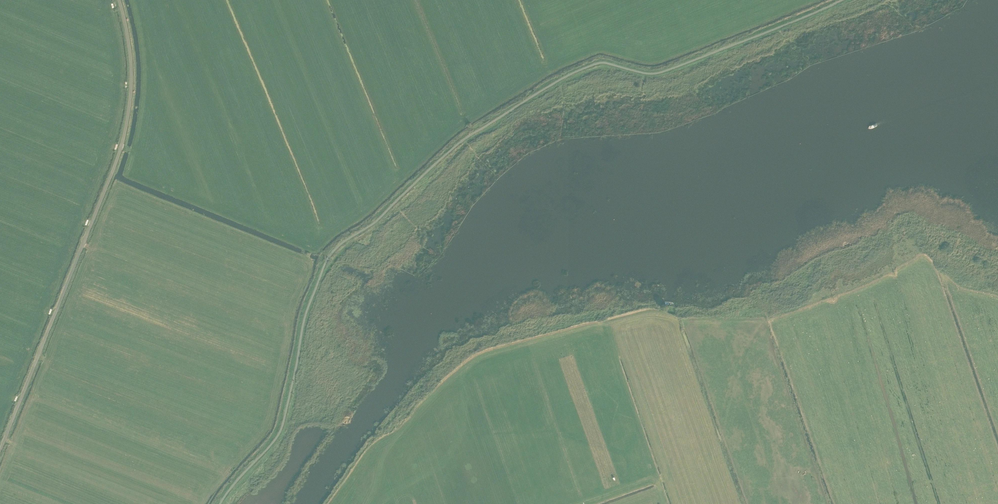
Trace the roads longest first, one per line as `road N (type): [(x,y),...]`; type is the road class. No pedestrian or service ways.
road 1 (unclassified): [(0,451),(127,127),(131,58),(120,0)]

